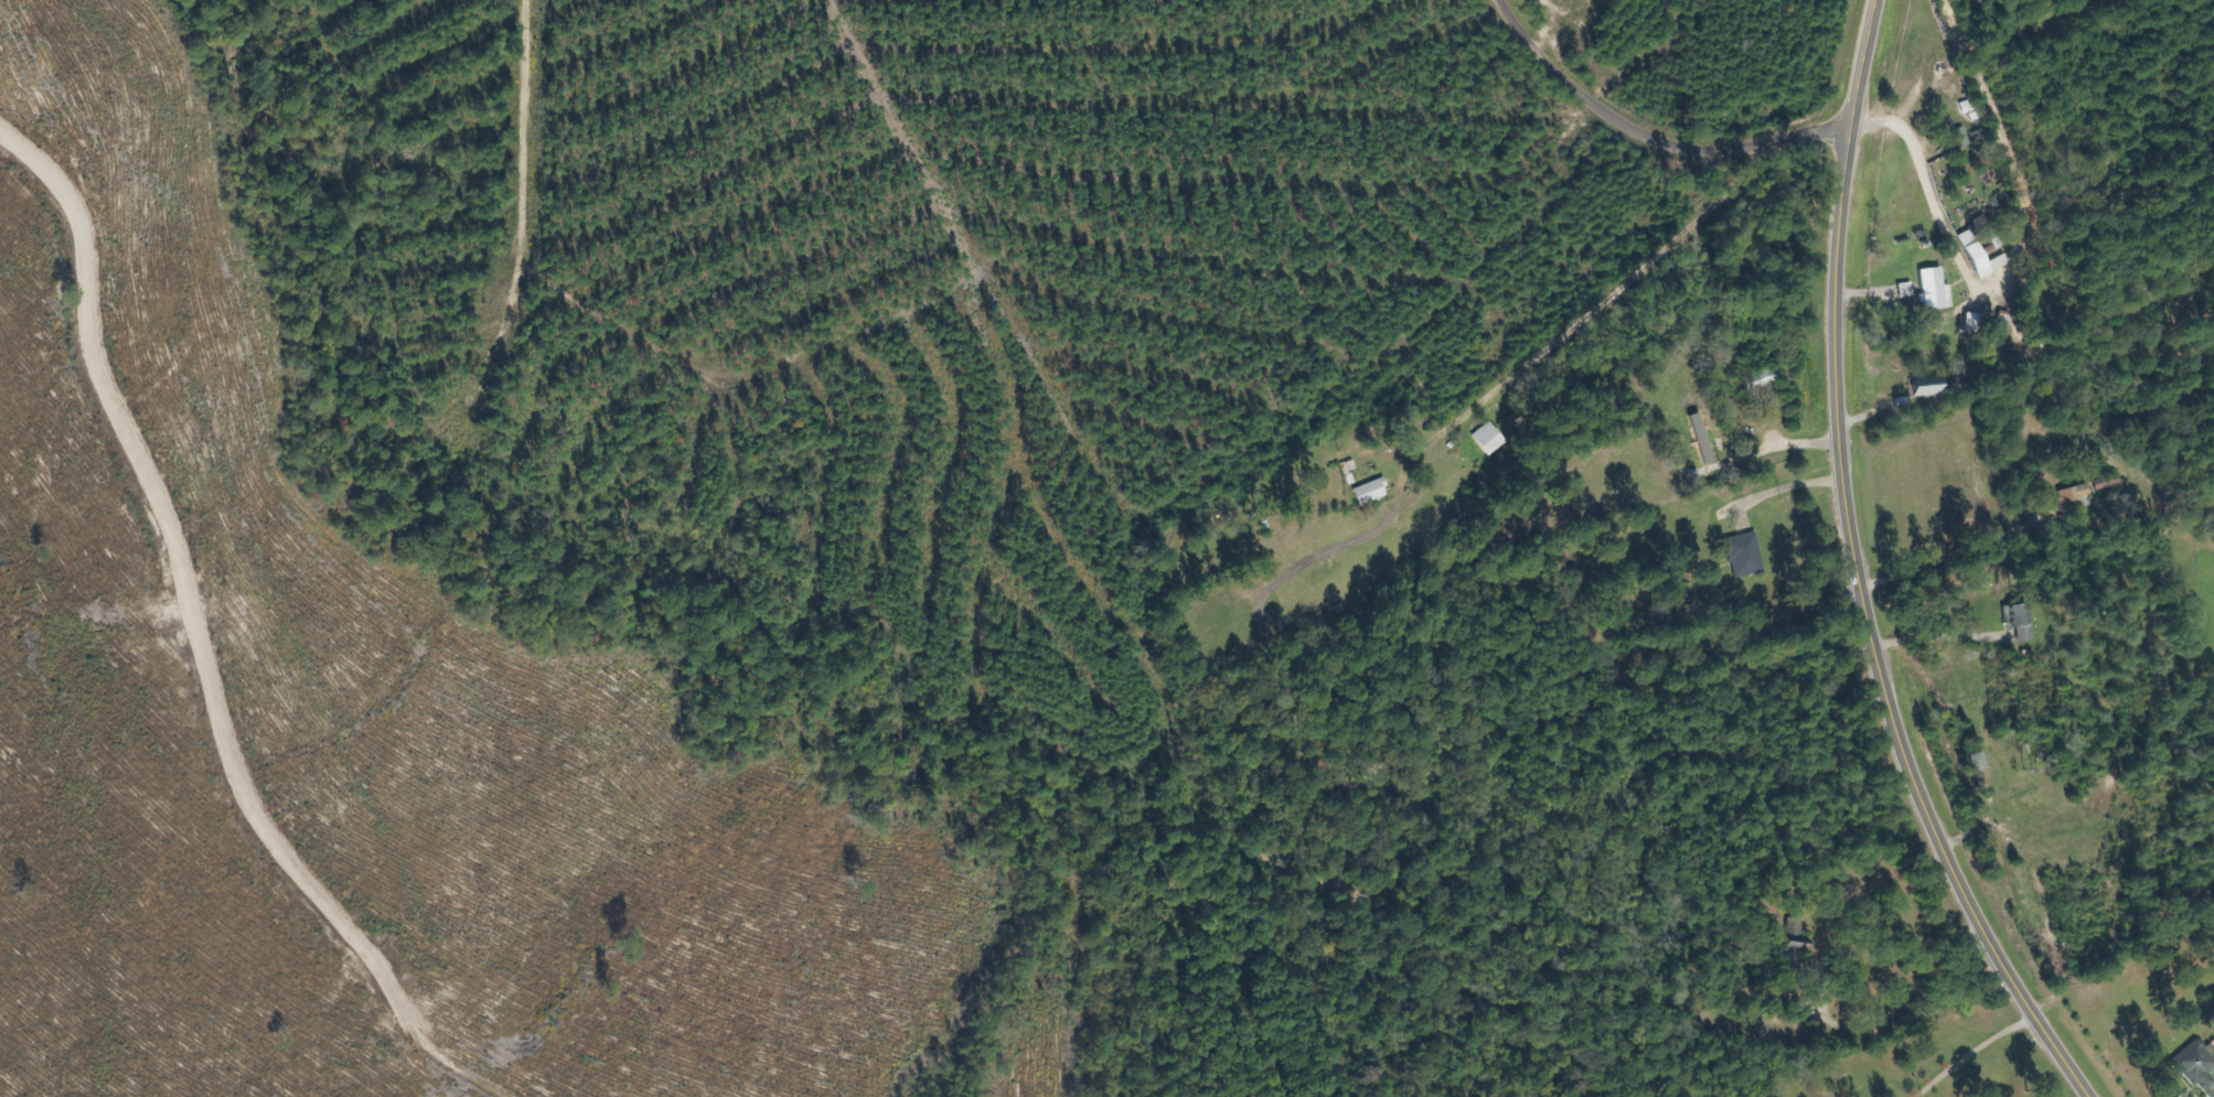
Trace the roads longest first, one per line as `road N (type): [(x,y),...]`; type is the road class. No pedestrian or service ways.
road 1 (secondary): [(2088,1096),(1950,870),(1884,706),(1859,600),(1828,331),(1839,181),(1872,0)]
road 2 (track): [(395,989),(323,917),(255,811),(200,654),(153,483),(109,406),(84,260),(66,207),(0,140)]
road 3 (residential): [(1849,120),(1755,148),(1675,150),(1619,125),(1562,79),(1501,0)]
road 4 (track): [(522,256),(541,170),(536,0)]

